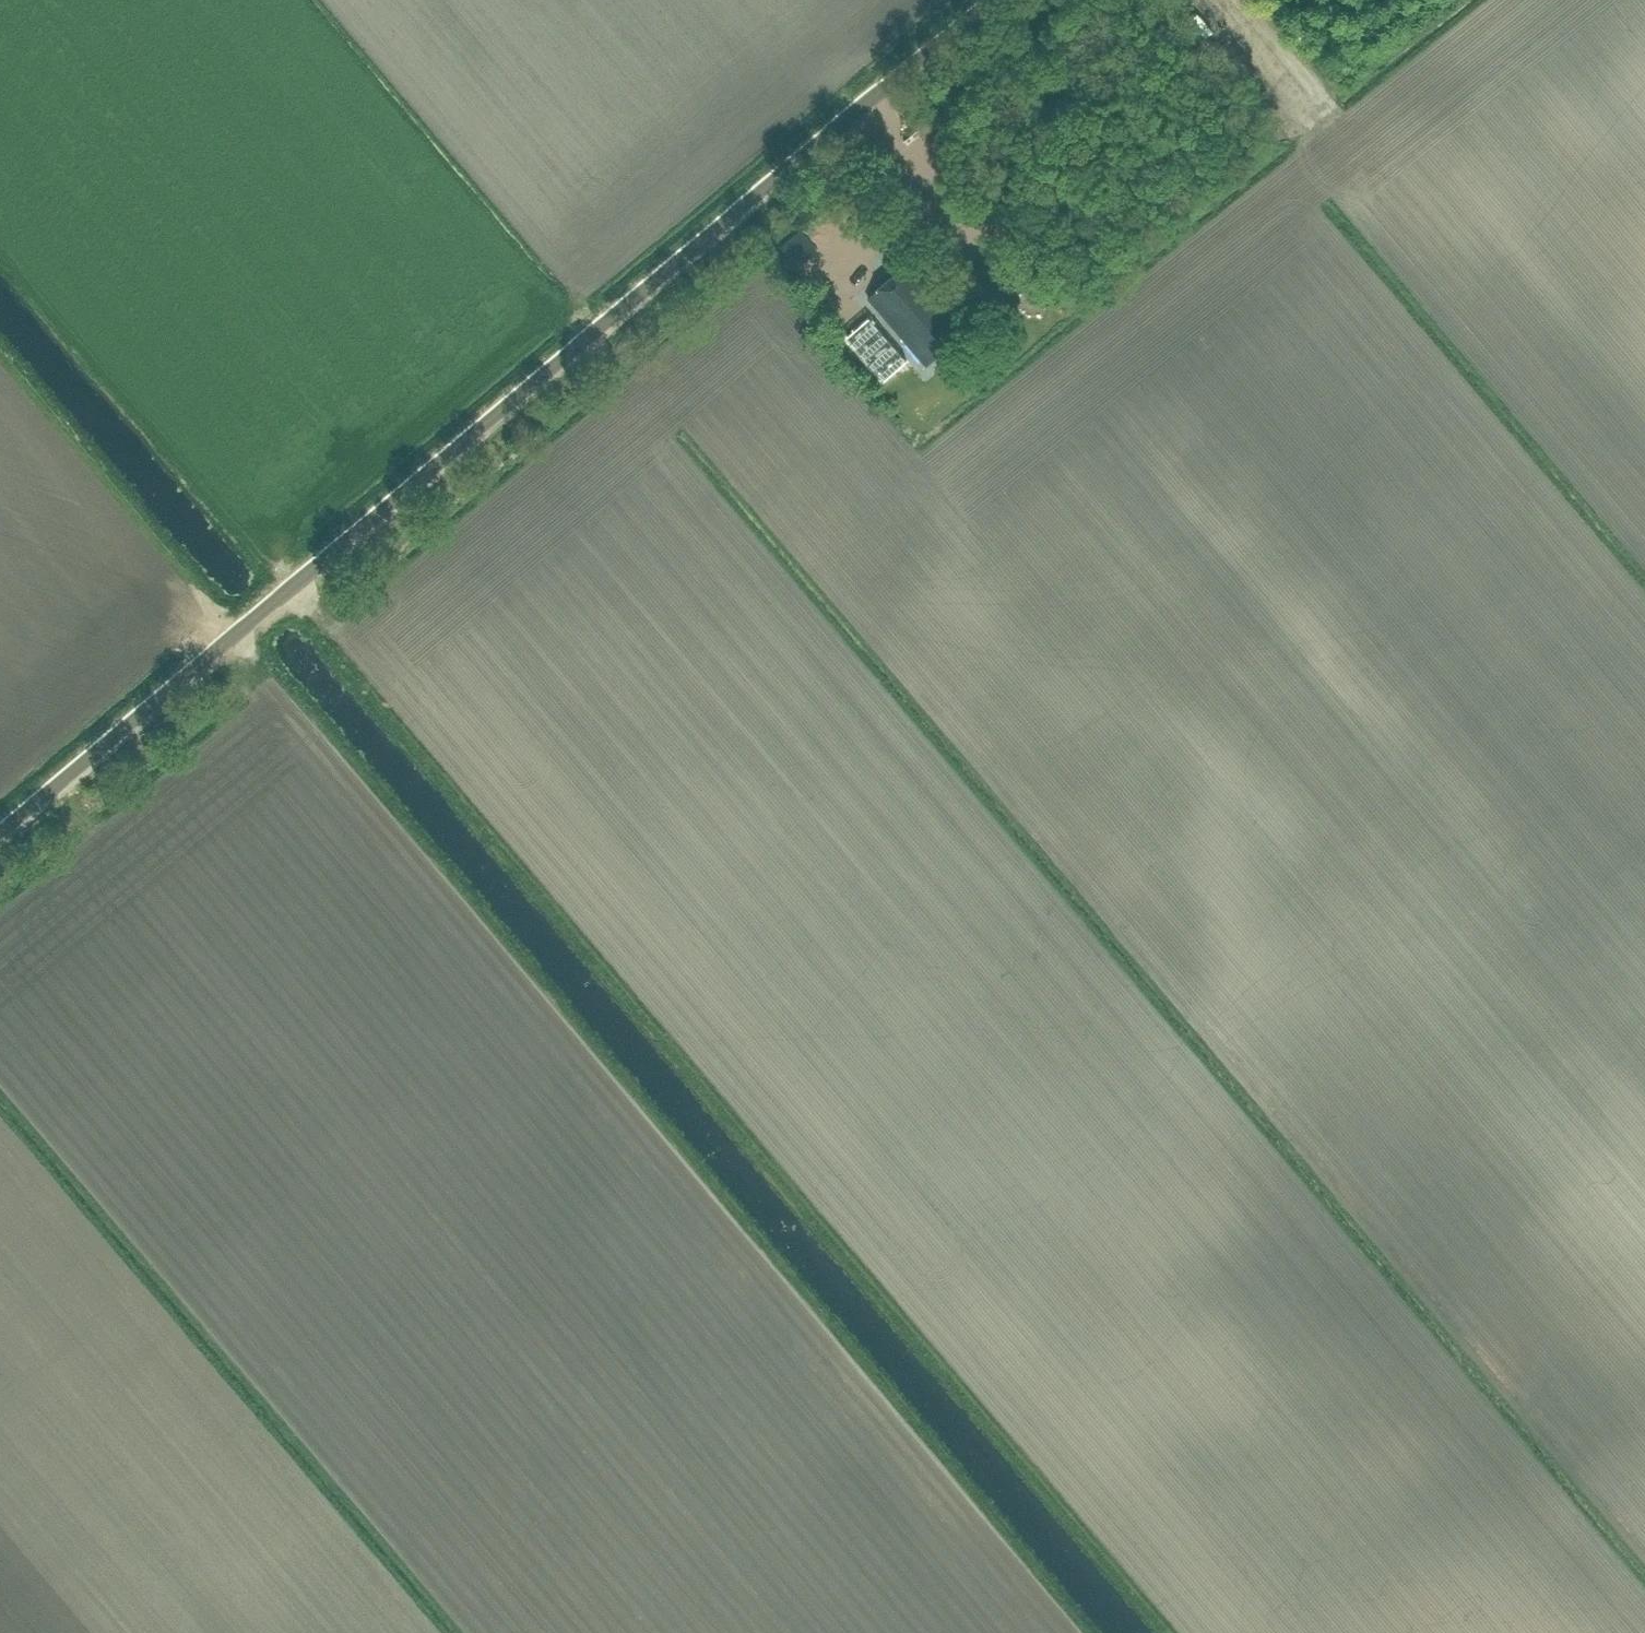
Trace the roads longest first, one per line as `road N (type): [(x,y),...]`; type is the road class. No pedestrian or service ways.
road 1 (unclassified): [(0,833),(993,0)]
road 2 (track): [(1219,0),(1310,101)]

